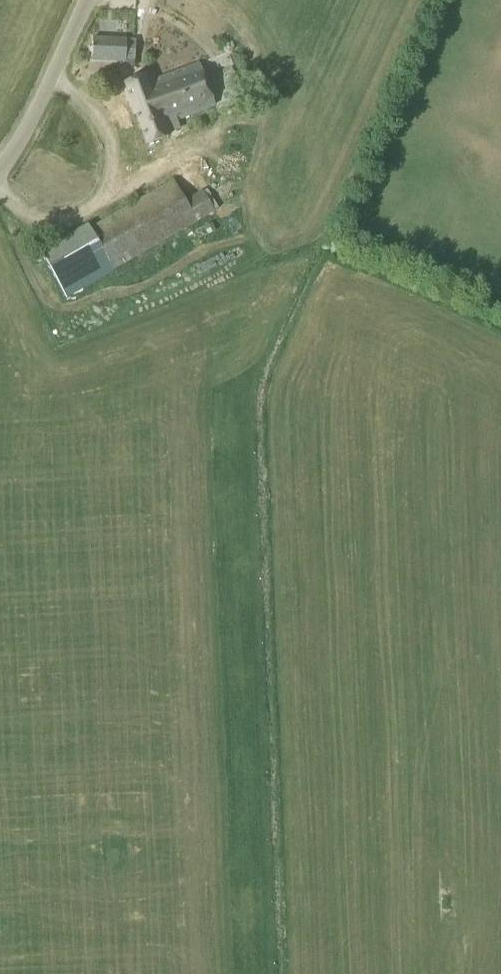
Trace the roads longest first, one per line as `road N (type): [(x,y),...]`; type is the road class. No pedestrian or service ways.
road 1 (unclassified): [(0,171),(88,0)]

